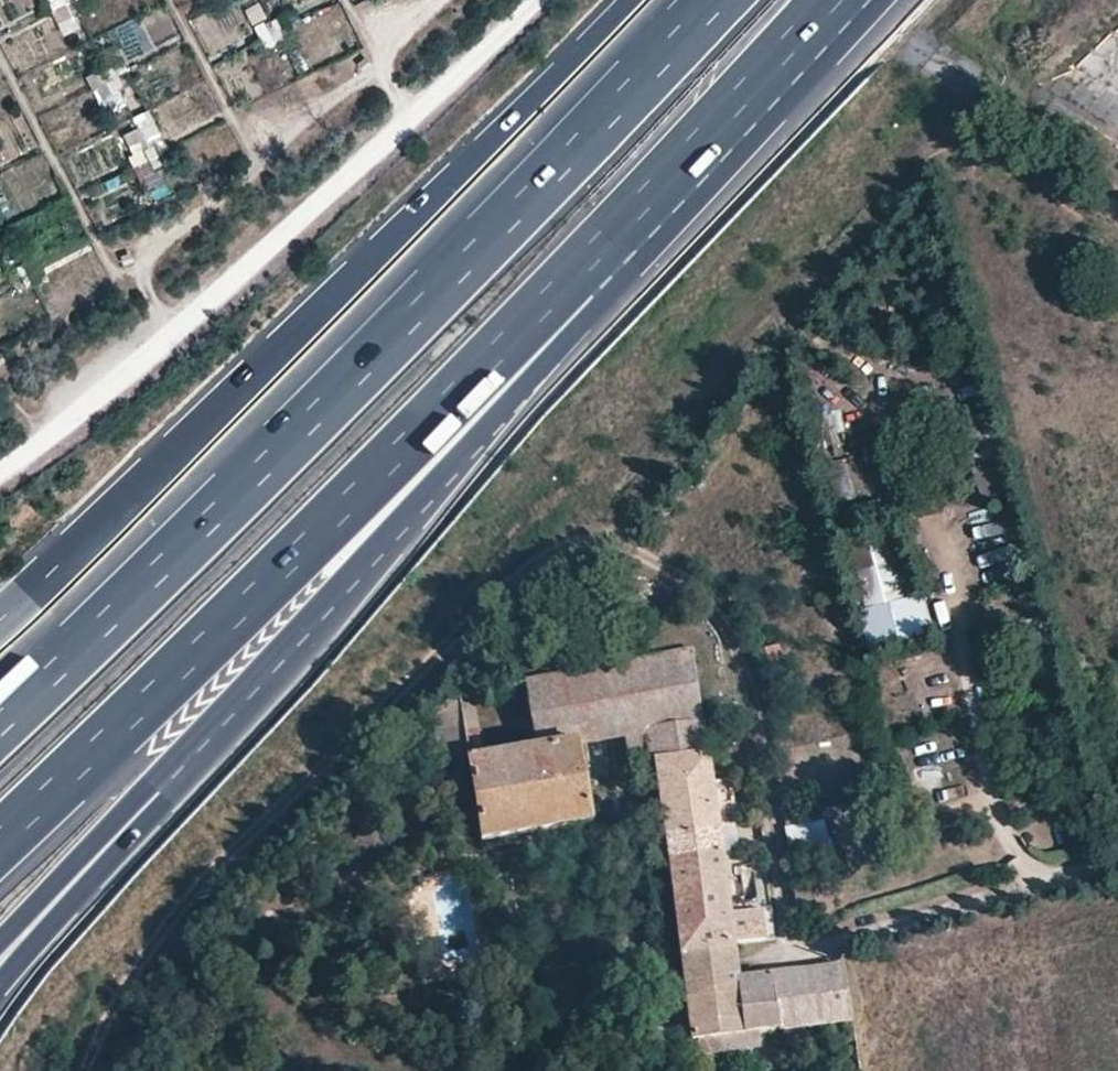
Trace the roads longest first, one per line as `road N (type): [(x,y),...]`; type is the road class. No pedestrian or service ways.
road 1 (track): [(80,1070),(100,1021),(157,931),(257,823),(460,625),(545,556),(598,542),(652,556),(696,591),(735,638),(756,714),(787,945)]
road 2 (motorway): [(716,0),(132,597),(0,719)]
road 3 (motorway): [(629,0),(0,616)]
road 4 (motorway): [(0,837),(565,286)]
road 5 (track): [(0,474),(169,338),(537,0)]
road 6 (motorway): [(156,782),(524,390),(565,286)]
road 7 (motorway): [(565,286),(829,0)]
road 8 (motorway): [(0,983),(118,849),(156,782)]
road 9 (motorway): [(0,940),(156,782)]

